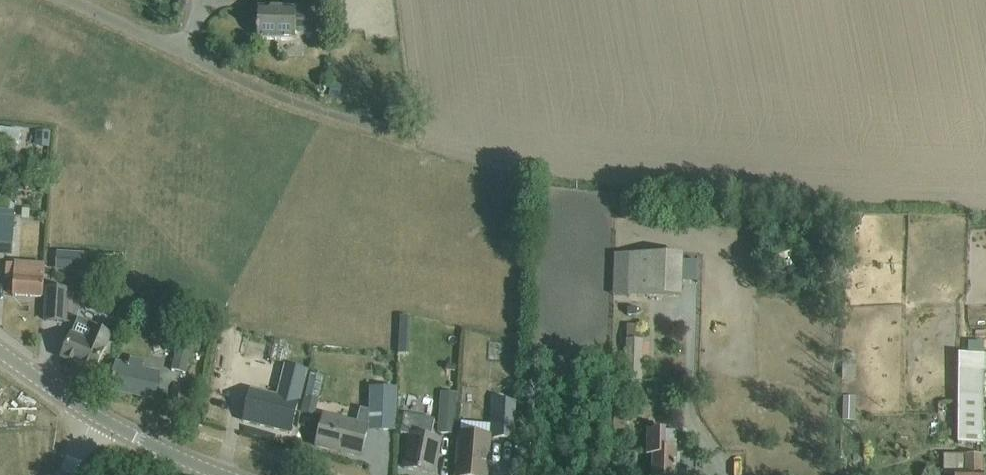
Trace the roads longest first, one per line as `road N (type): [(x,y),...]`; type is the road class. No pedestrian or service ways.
road 1 (unclassified): [(65,0),(268,91),(391,131)]
road 2 (tertiary): [(231,474),(98,419)]
road 3 (tertiary): [(98,419),(0,349)]

